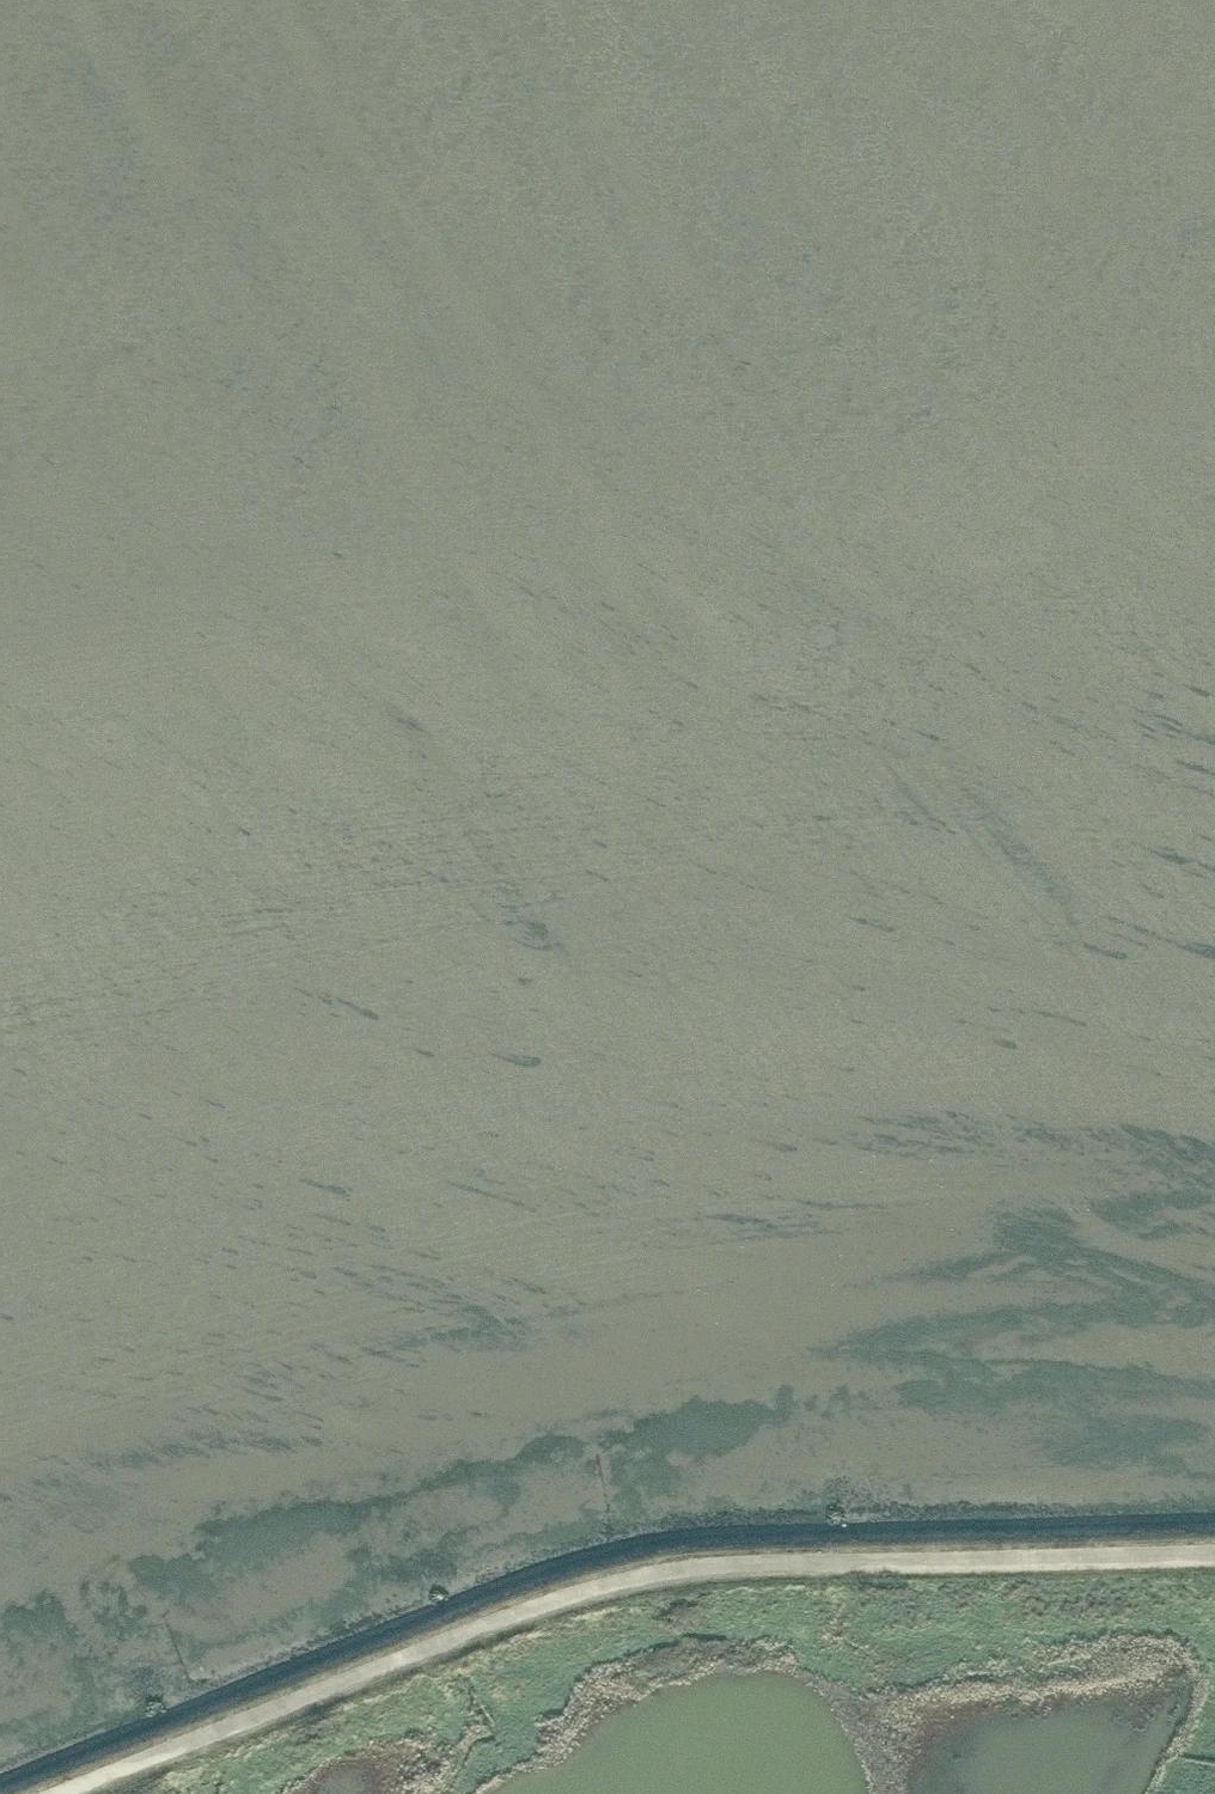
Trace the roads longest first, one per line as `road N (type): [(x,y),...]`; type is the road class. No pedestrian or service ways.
road 1 (unclassified): [(58,1793),(511,1614),(652,1570),(1214,1554)]

